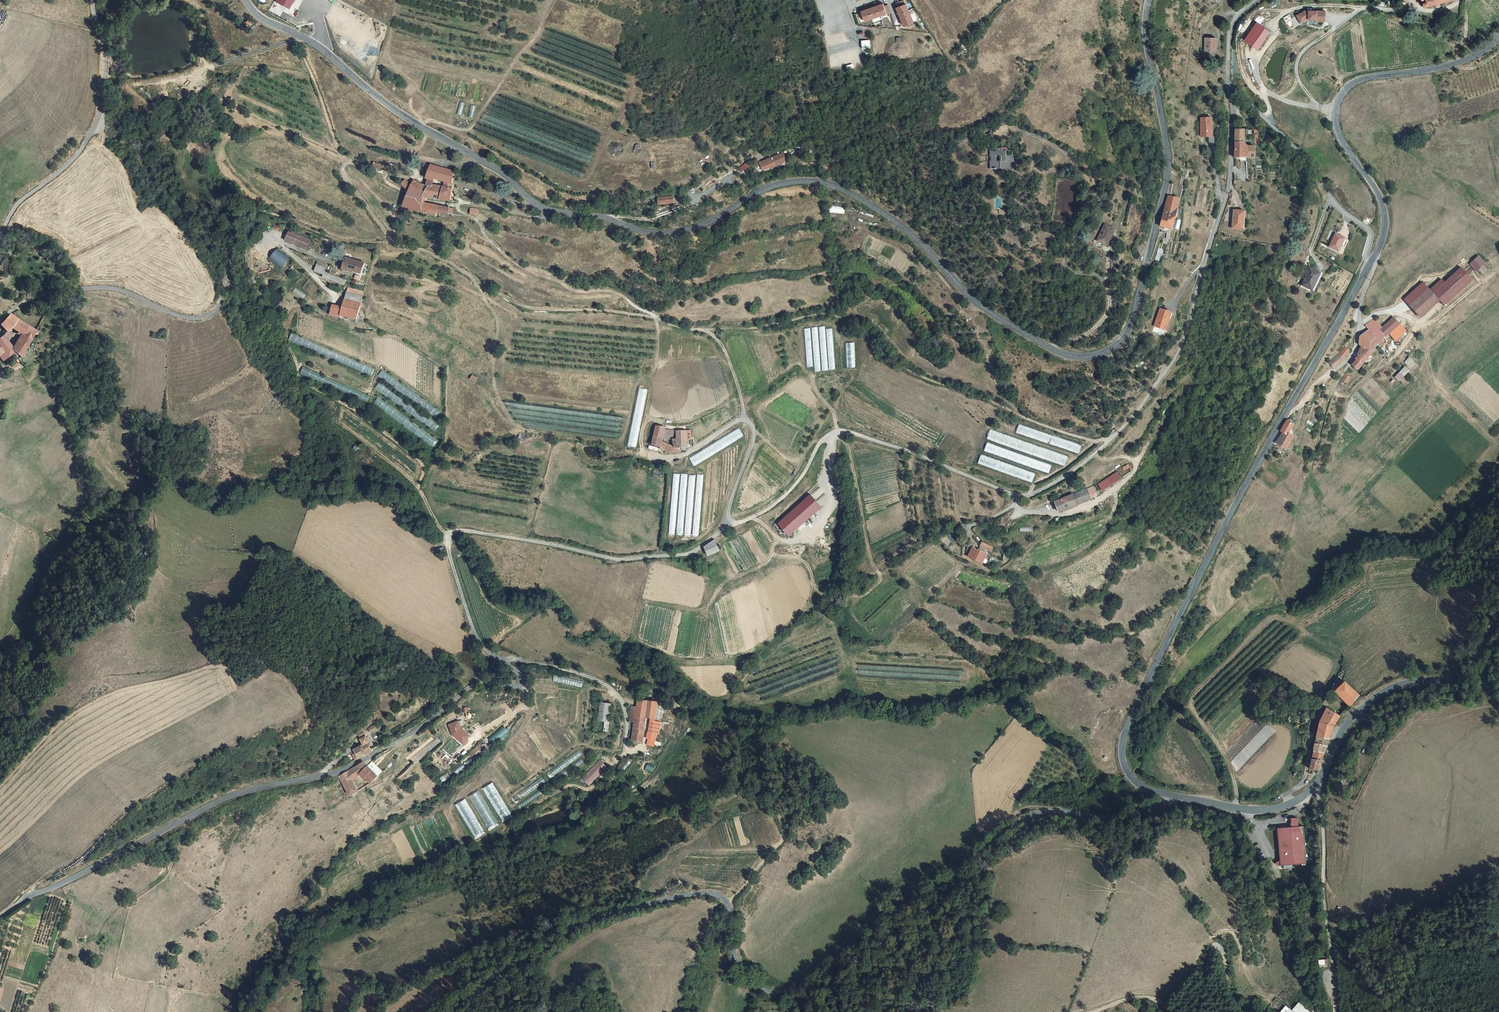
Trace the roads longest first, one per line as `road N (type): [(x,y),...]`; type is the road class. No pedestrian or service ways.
road 1 (unclassified): [(0,918),(240,794),(355,765),(412,736),(474,687),(523,686),(522,674),(477,641),(450,555),(455,531),(619,560),(687,554),(774,506),(835,433),(905,450),(1017,496),(1080,468),(1174,363),(1191,325),(1228,190),(1229,84)]
road 2 (tertiary): [(1148,0),(1145,31),(1167,179),(1126,335),(1106,352),(1077,357),(982,307),(904,228),(829,183),(772,186),(671,233),(536,205),(509,178),(393,109),(317,44),(260,17),(247,0)]
road 3 (track): [(235,221),(253,211),(343,240),(433,252),(532,308),(647,316),(720,331),(825,317),(865,327),(922,375),(1034,422),(1111,440)]
road 4 (unclassified): [(1171,796),(1134,821),(1056,812),(1021,821),(954,881),(786,991),(747,982),(730,940),(730,907),(718,895),(700,895),(590,924),(456,1011)]
road 5 (tertiary): [(1370,264),(1245,486),(1126,730),(1128,774),(1171,796)]
road 6 (track): [(1288,804),(1305,779),(1314,725),(1342,661),(1340,651),(1287,619),(1270,619),(1194,695),(1192,707),(1231,768),(1237,809)]
road 7 (tertiary): [(1171,796),(1255,812),(1288,804),(1316,784),(1339,734),(1361,709),(1400,685),(1464,673),(1498,620)]
road 8 (tertiary): [(1498,37),(1454,64),(1357,81),(1339,99),(1342,139),(1383,203),(1383,238),(1370,264)]
road 9 (track): [(655,319),(620,294),(576,292),(529,273),(457,203),(537,216),(551,210)]
road 10 (unclassified): [(0,323),(36,299),(104,289),(189,318),(214,313),(230,284),(235,221)]
road 11 (track): [(1362,9),(1259,11),(1237,39),(1243,78),(1267,103),(1254,61),(1276,33)]
road 12 (unclassified): [(93,0),(105,68),(93,133),(15,209),(0,238)]
road 13 (track): [(1188,599),(1136,634),(1079,628),(1049,617),(1015,582),(966,557),(967,537)]
road 14 (track): [(393,243),(345,165),(416,177),(411,157),(481,160)]
road 15 (unclassified): [(1370,264),(1370,228),(1334,203),(1299,152),(1229,84)]
road 16 (track): [(1449,45),(1362,9),(1444,10),(1461,0)]
road 17 (track): [(1343,92),(1344,76),(1446,57),(1449,45),(1465,43),(1468,0)]
road 18 (track): [(1383,311),(1433,322),(1487,278)]

